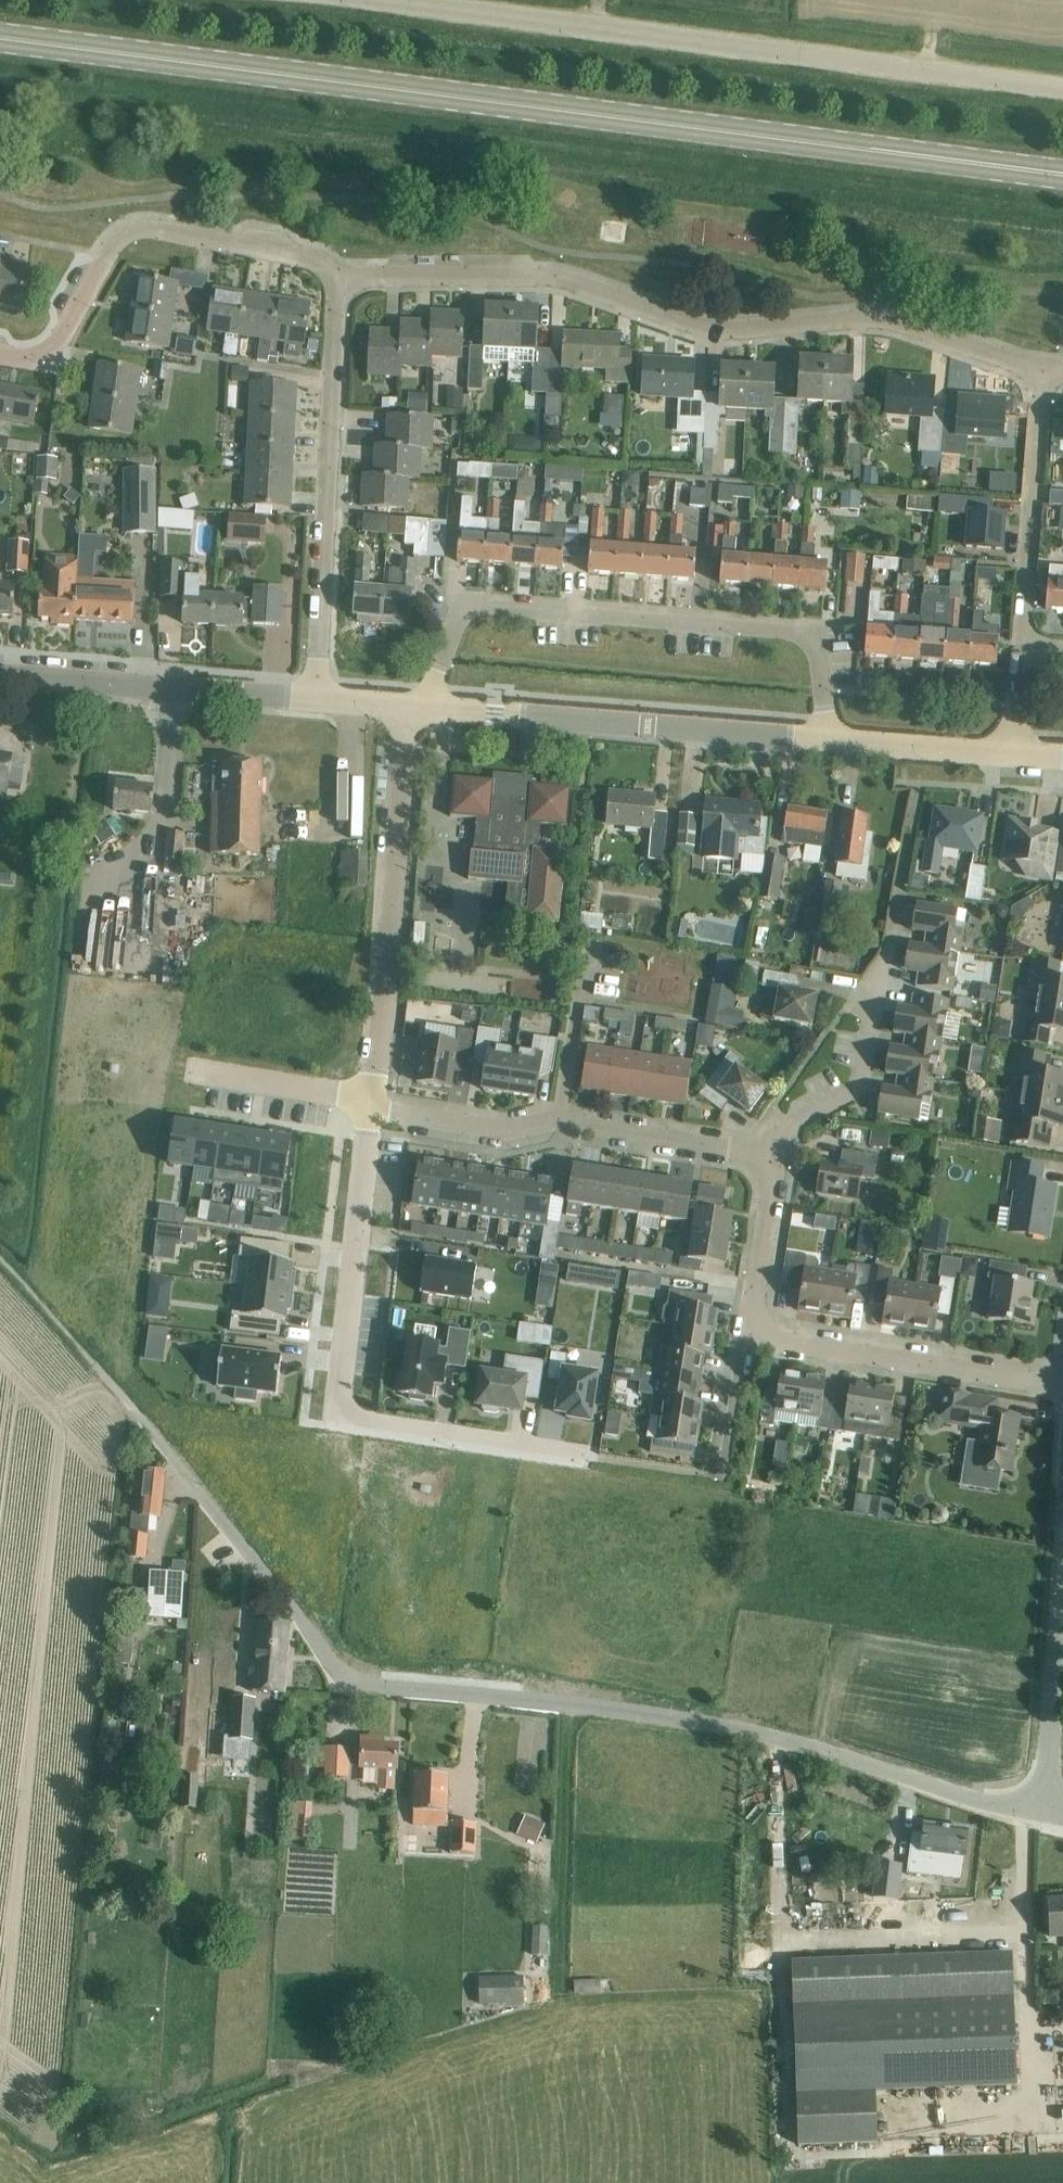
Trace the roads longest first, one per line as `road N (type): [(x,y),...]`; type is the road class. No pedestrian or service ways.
road 1 (unclassified): [(75,1341),(337,1656),(397,1681),(652,1701),(772,1726),(963,1790),(1053,1810)]
road 2 (primary): [(1062,178),(0,41)]
road 3 (residential): [(1041,372),(898,321),(714,325),(546,278),(340,279)]
road 4 (unclassified): [(1062,90),(364,0)]
road 5 (residential): [(826,741),(825,634),(812,628),(499,596),(472,594),(460,608),(442,710)]
road 6 (residential): [(582,1460),(344,1423),(373,1104)]
road 7 (residential): [(340,279),(321,252),(147,222),(115,242),(54,347),(0,352)]
road 8 (residential): [(318,699),(340,279)]
road 9 (residential): [(778,1151),(373,1104)]
road 10 (residential): [(373,1104),(410,707)]
road 11 (tertiary): [(442,710),(826,741)]
road 12 (tertiary): [(0,675),(318,699)]
road 13 (residential): [(1062,1384),(747,1335)]
road 14 (residential): [(778,1151),(805,1108),(865,1045),(883,997),(899,899)]
road 15 (residential): [(1021,655),(1041,372)]
road 16 (unclassified): [(1053,1810),(1062,1554)]
road 17 (residential): [(373,1104),(186,1071)]
road 18 (tertiary): [(826,741),(1013,758)]
road 19 (residential): [(747,1335),(778,1151)]
road 20 (residential): [(719,1476),(747,1335)]

